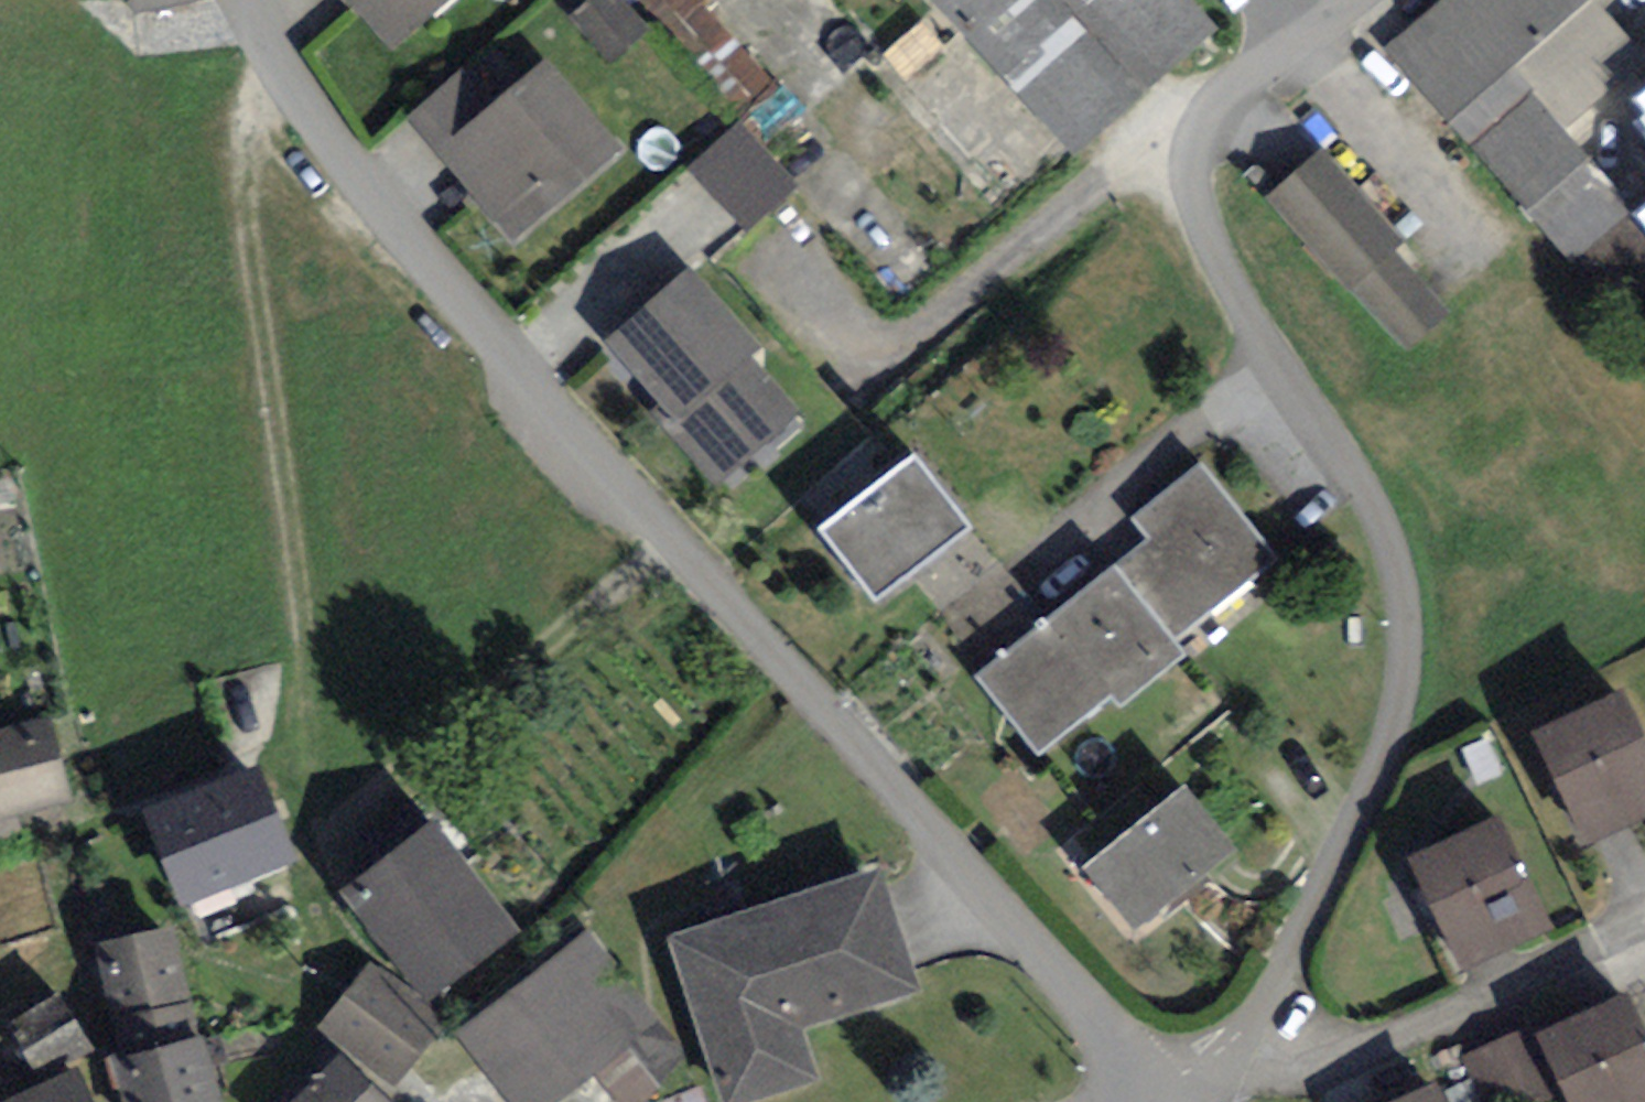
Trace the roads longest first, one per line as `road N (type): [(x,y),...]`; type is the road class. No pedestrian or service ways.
road 1 (residential): [(1152,1095),(1079,993),(368,188),(288,80),(253,0)]
road 2 (residential): [(1348,0),(1220,103),(1201,129),(1191,187),(1218,265),(1353,480),(1395,569),(1401,609),(1395,704),(1379,755),(1293,944),(1227,1051),(1152,1095)]
road 3 (track): [(306,784),(294,583),(244,218),(255,127),(288,80)]

